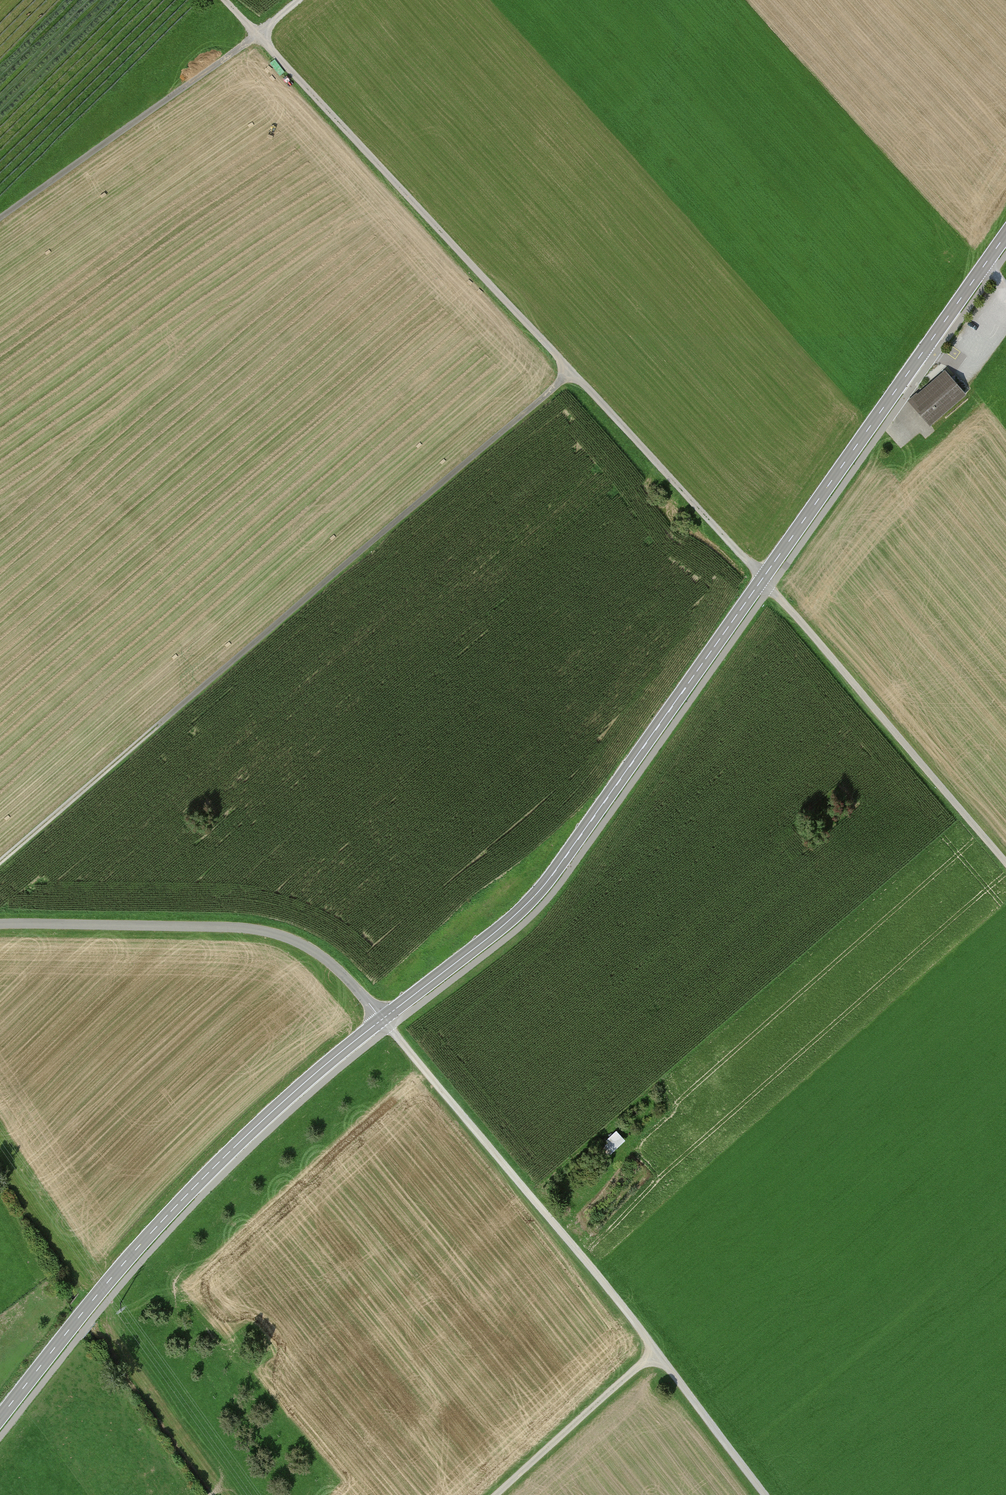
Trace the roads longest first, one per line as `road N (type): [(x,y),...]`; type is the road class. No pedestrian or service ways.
road 1 (track): [(301,0),(257,37),(763,578),(1005,864)]
road 2 (tertiary): [(381,1021),(548,882),(1005,235)]
road 3 (track): [(0,862),(572,372)]
road 4 (track): [(766,1494),(577,1250),(381,1021)]
road 5 (tertiary): [(0,1417),(174,1209),(381,1021)]
road 6 (residential): [(381,1021),(315,952),(268,934),(0,925)]
road 7 (track): [(0,219),(257,37),(223,0)]
road 8 (track): [(497,1494),(656,1351)]

